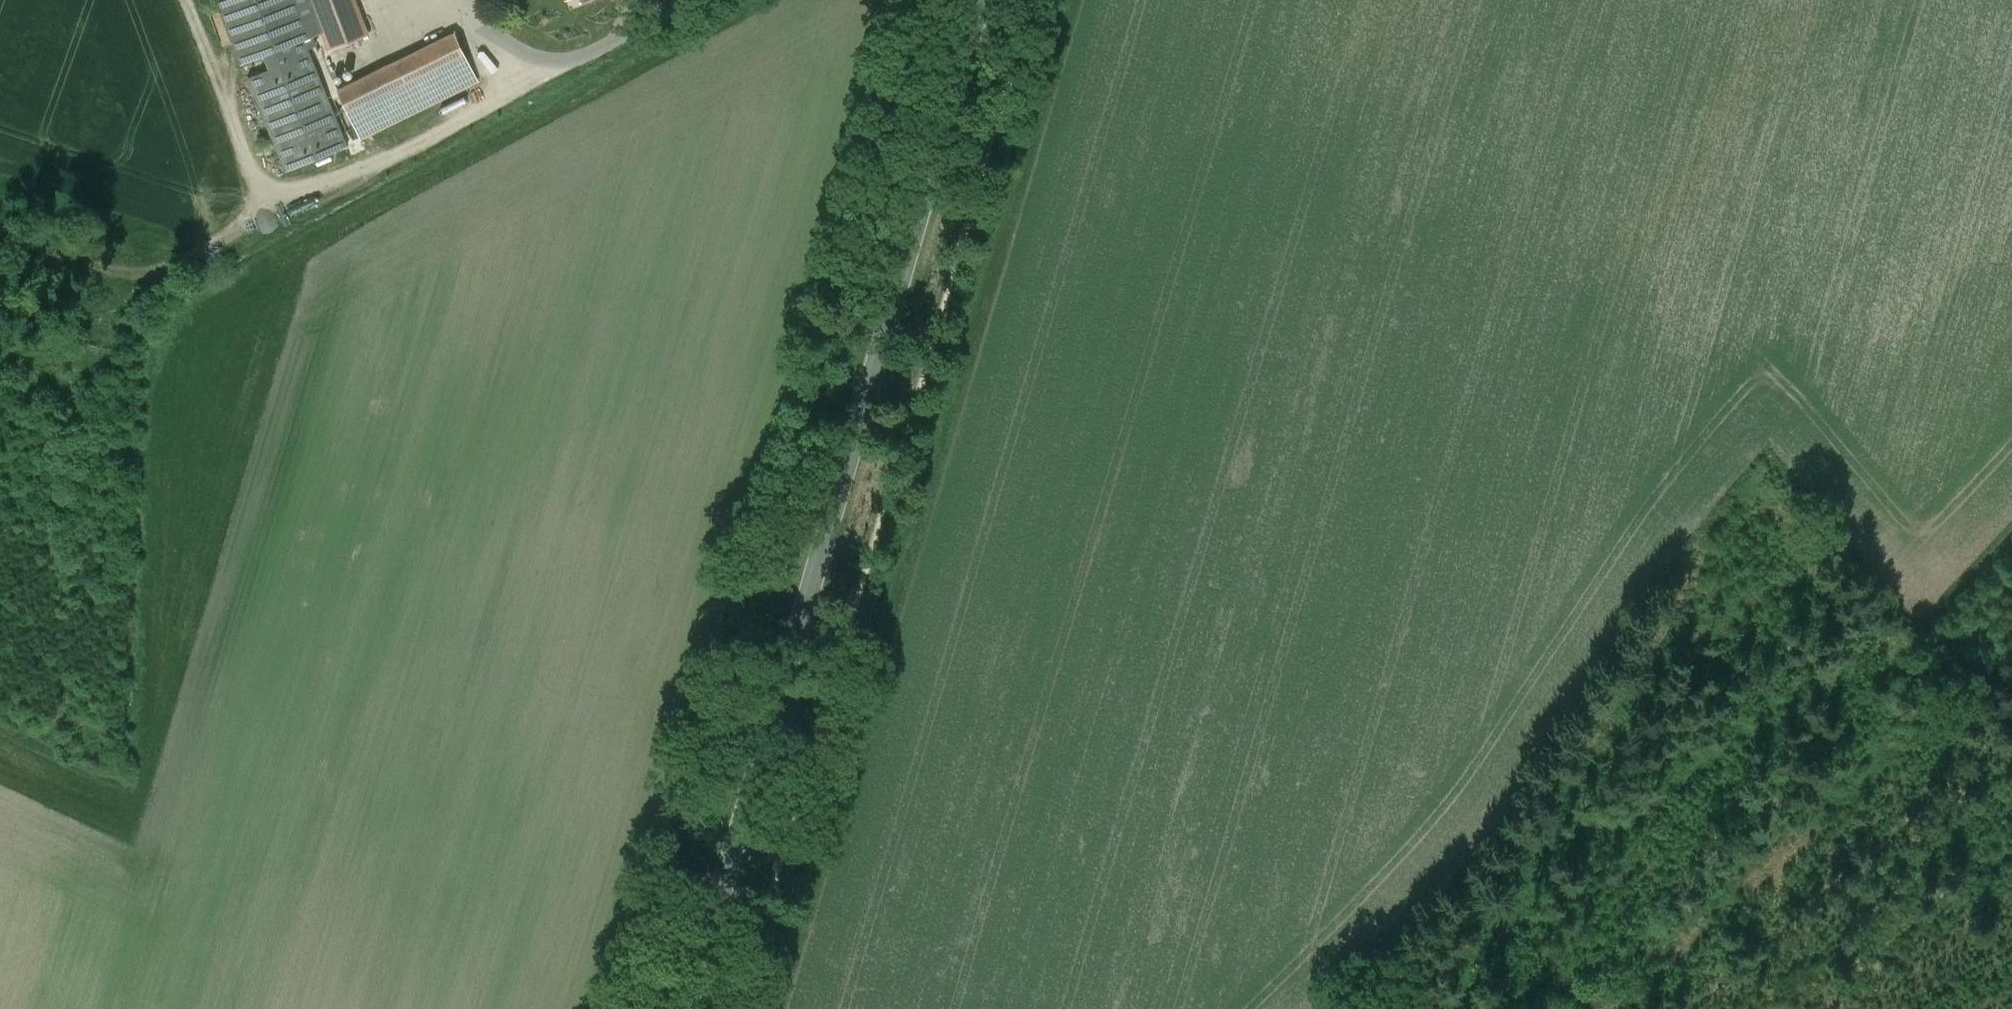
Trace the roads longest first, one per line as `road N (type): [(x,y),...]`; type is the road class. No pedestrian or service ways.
road 1 (secondary): [(979,0),(695,1008)]
road 2 (track): [(271,219),(184,0)]

